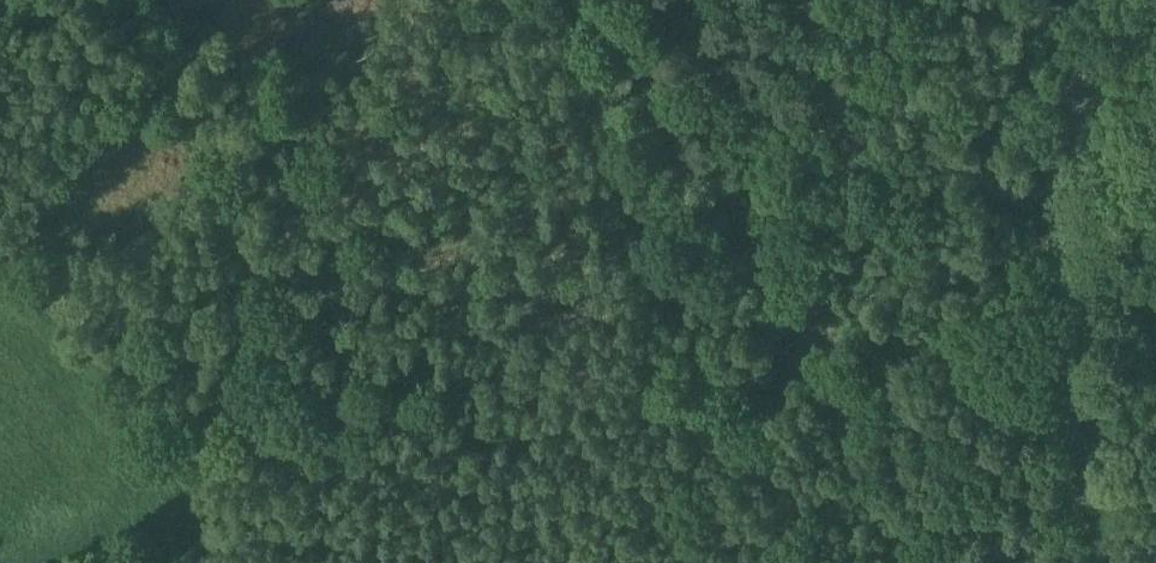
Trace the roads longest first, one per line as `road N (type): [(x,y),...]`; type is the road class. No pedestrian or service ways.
road 1 (tertiary): [(1096,562),(1059,271),(1064,161),(1076,105),(1102,47),(1144,0)]

